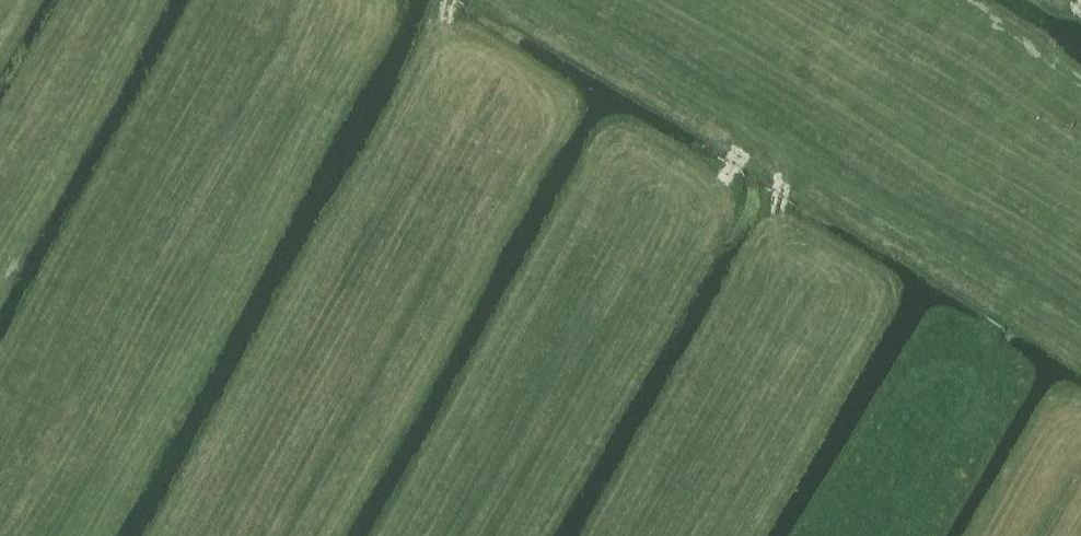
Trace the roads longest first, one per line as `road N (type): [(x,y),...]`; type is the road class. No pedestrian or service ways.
road 1 (track): [(1080,336),(536,0)]

